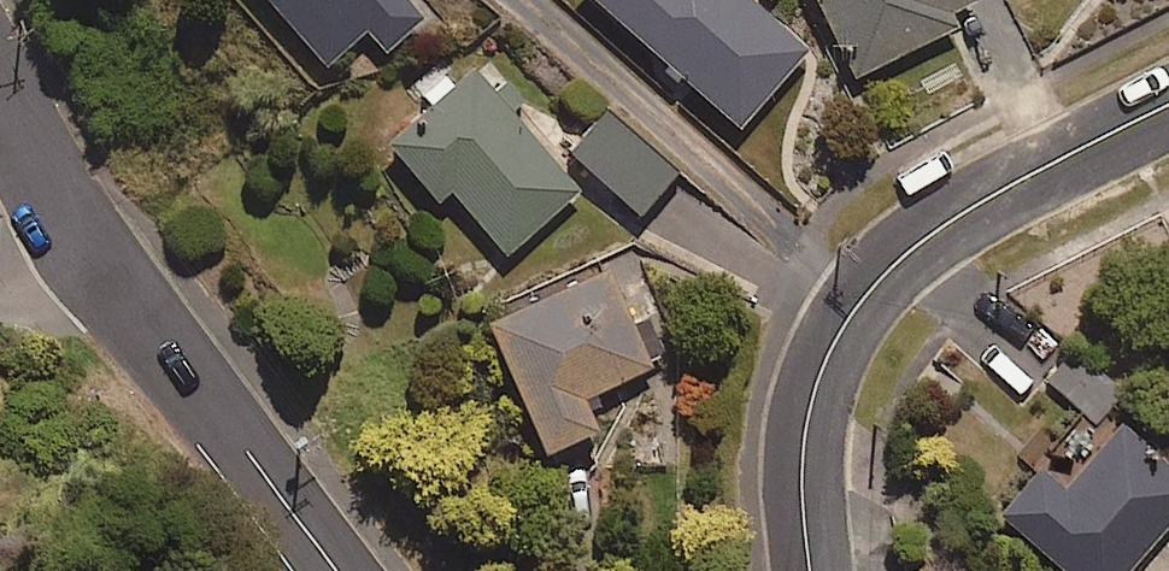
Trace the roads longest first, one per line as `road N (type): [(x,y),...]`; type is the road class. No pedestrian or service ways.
road 1 (residential): [(1168,109),(929,232),(851,309),(813,405),(806,462),(815,570)]
road 2 (residential): [(339,570),(0,103)]

